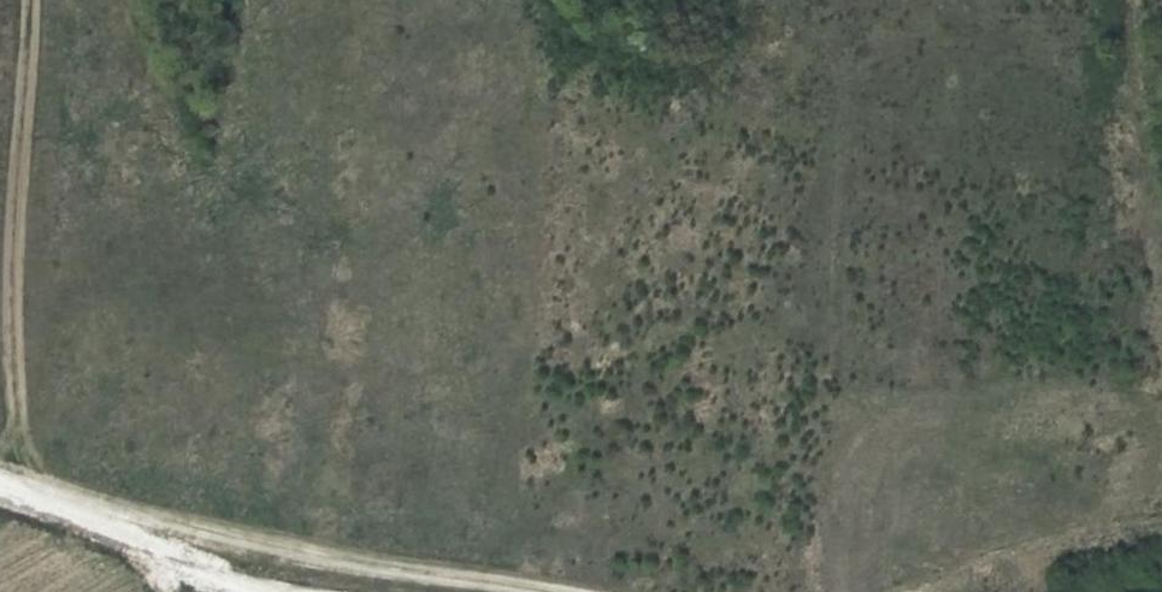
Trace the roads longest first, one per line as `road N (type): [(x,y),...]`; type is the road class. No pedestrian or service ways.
road 1 (track): [(155,591),(144,567),(0,521)]

